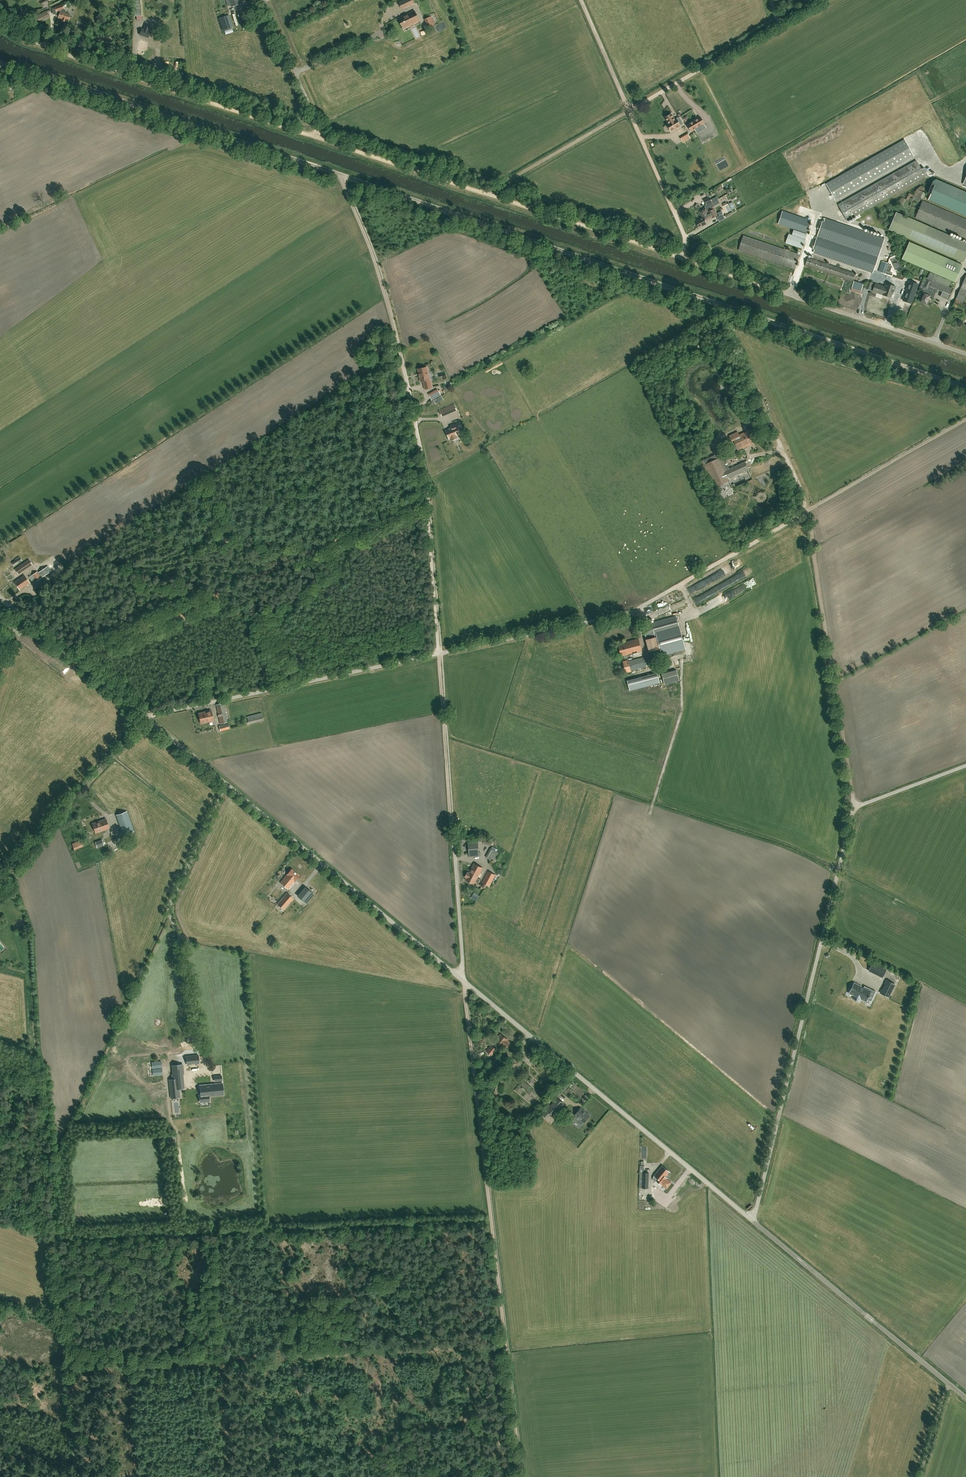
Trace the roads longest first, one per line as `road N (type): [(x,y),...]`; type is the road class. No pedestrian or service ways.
road 1 (track): [(965,388),(0,66)]
road 2 (track): [(0,27),(790,295)]
road 3 (track): [(454,852),(423,460),(380,276),(342,177)]
road 4 (unclassified): [(145,715),(631,612),(672,589)]
road 5 (unclassified): [(753,1220),(851,819),(863,805),(965,765)]
road 6 (track): [(522,1476),(464,980)]
road 7 (unclassified): [(464,980),(145,715)]
road 8 (unclassified): [(753,1220),(464,980)]
road 9 (track): [(808,510),(856,809)]
road 10 (track): [(581,0),(686,241),(685,260)]
road 11 (unclassified): [(965,1397),(753,1220)]
road 12 (track): [(721,306),(808,510)]
road 13 (unclassified): [(629,111),(820,0)]
road 14 (unclassified): [(965,354),(790,295)]
road 15 (track): [(808,510),(965,419)]
road 16 (unclassified): [(145,715),(14,608)]
road 17 (track): [(486,194),(629,111)]
road 18 (track): [(672,589),(808,510)]
road 19 (unclassified): [(325,140),(264,0)]
road 20 (track): [(361,1350),(506,1345)]
road 21 (unclassified): [(464,980),(454,852)]

